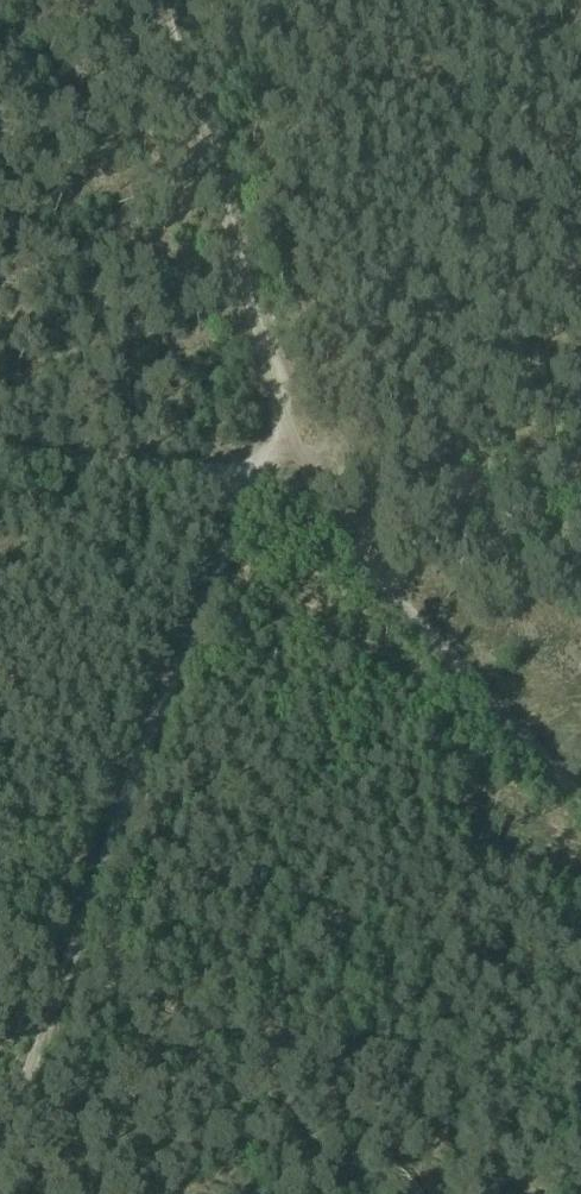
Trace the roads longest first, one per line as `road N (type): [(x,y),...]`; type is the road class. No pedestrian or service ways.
road 1 (track): [(251,487),(0,1155)]
road 2 (track): [(170,0),(278,474)]
road 3 (track): [(580,829),(300,522),(251,487)]
road 4 (track): [(580,547),(278,474)]
road 5 (track): [(0,465),(251,487)]

